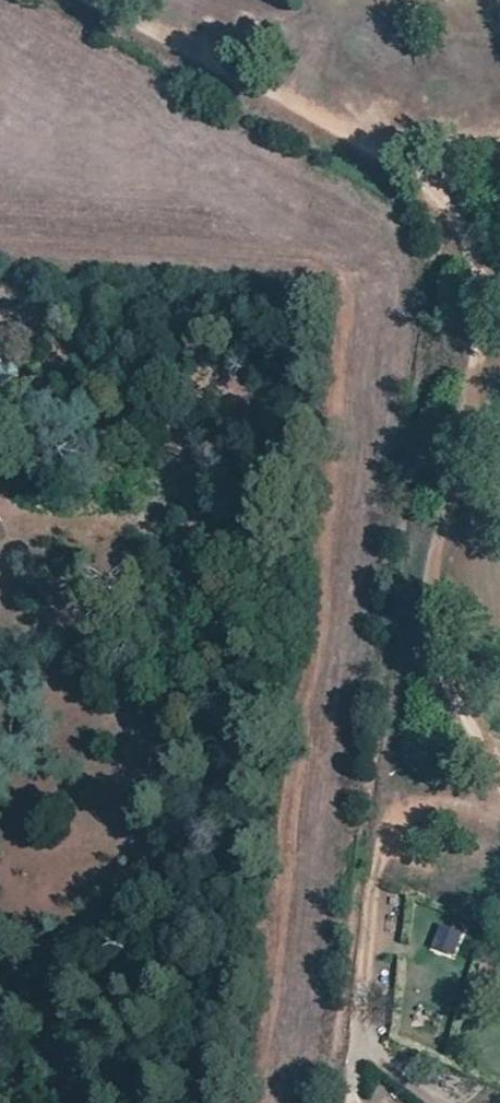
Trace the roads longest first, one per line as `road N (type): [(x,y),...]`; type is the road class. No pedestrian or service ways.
road 1 (track): [(499,773),(463,714),(424,601),(470,363),(473,257),(430,186),(96,0)]

